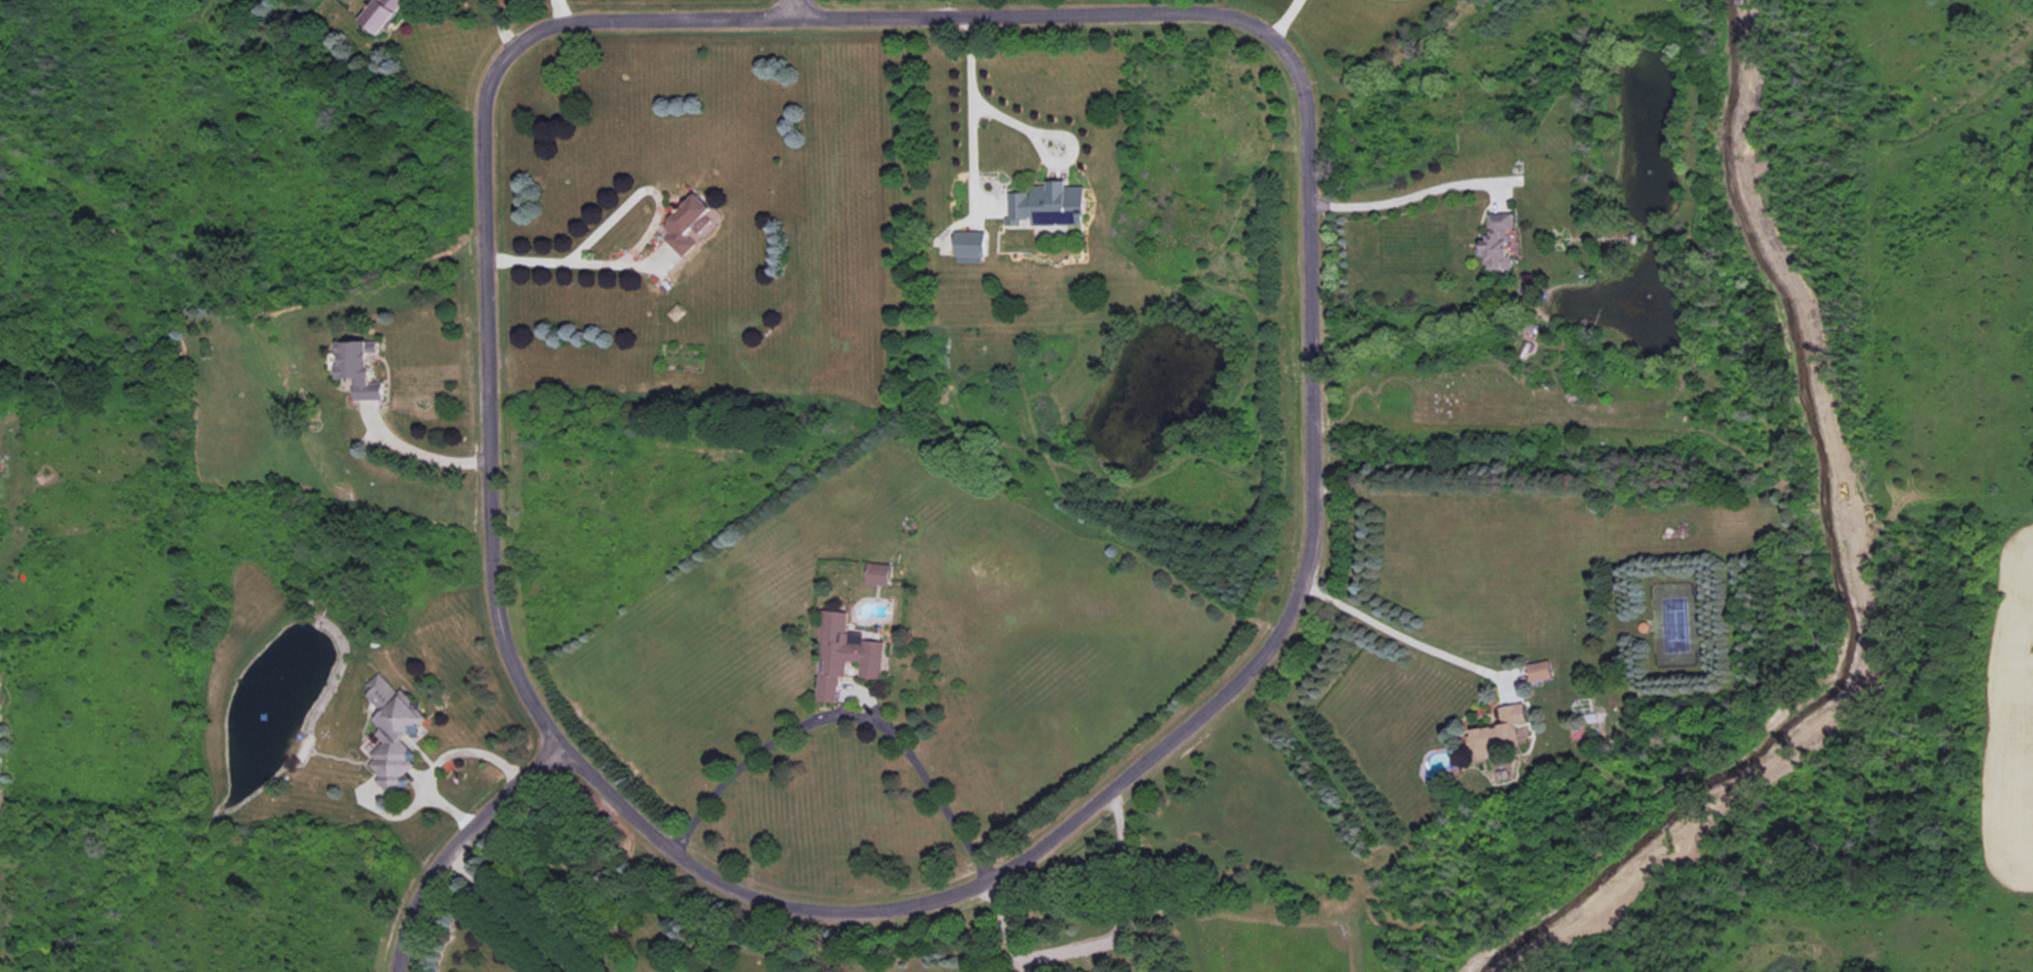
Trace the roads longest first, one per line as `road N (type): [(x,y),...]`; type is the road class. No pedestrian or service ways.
road 1 (residential): [(558,747),(510,658),(490,550),(484,130),(492,78),(512,48),(566,20),(790,16),(1226,14),(1273,36),(1300,78),(1307,128),(1313,484),(1308,551),(1290,610),(1263,651),(1179,733),(1008,867),(903,909),(781,906),(715,880),(558,747)]
road 2 (residential): [(558,747),(425,881),(395,971)]

